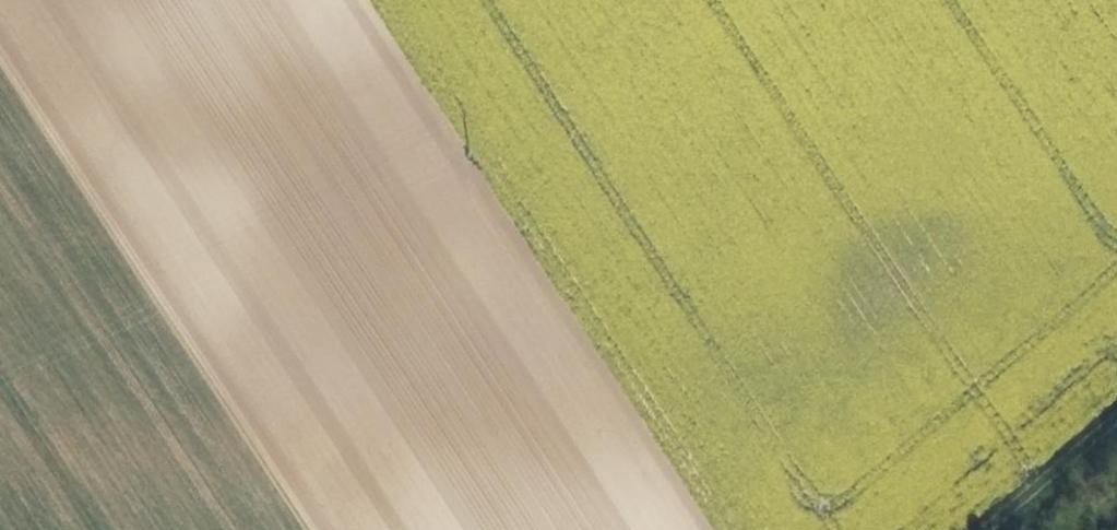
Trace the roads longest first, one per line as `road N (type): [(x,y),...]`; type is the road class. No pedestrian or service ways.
road 1 (track): [(1022,529),(1116,440)]

